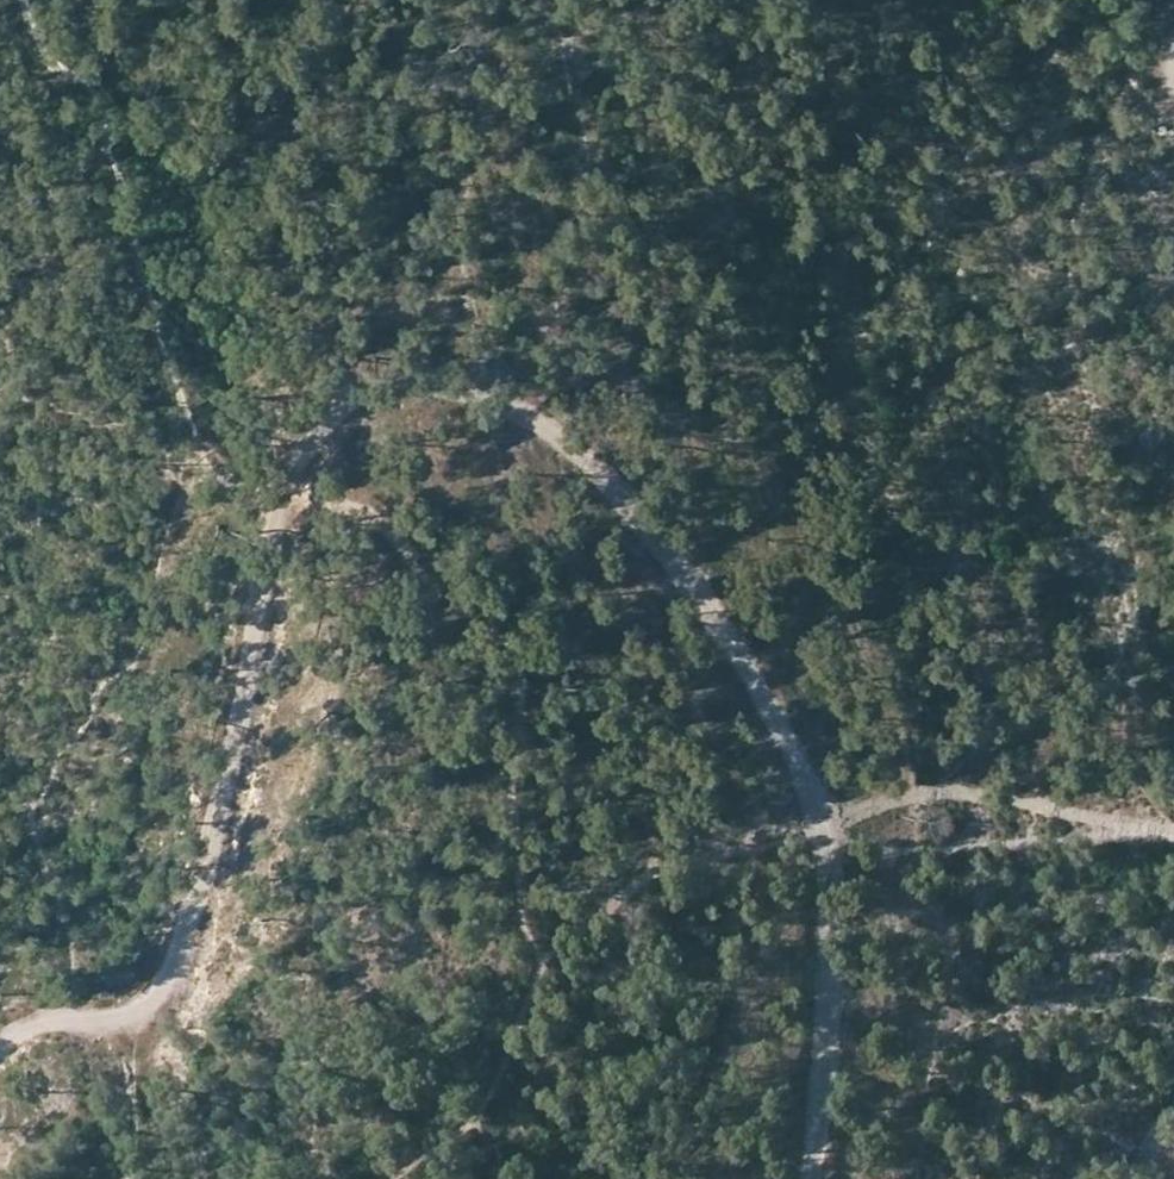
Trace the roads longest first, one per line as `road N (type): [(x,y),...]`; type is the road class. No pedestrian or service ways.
road 1 (track): [(810,1178),(831,951),(820,822),(791,746),(715,613),(571,438),(475,395),(426,384),(375,391),(332,414),(298,452),(263,579),(211,843),(182,949),(159,989),(131,1021),(32,1023),(0,1052)]

